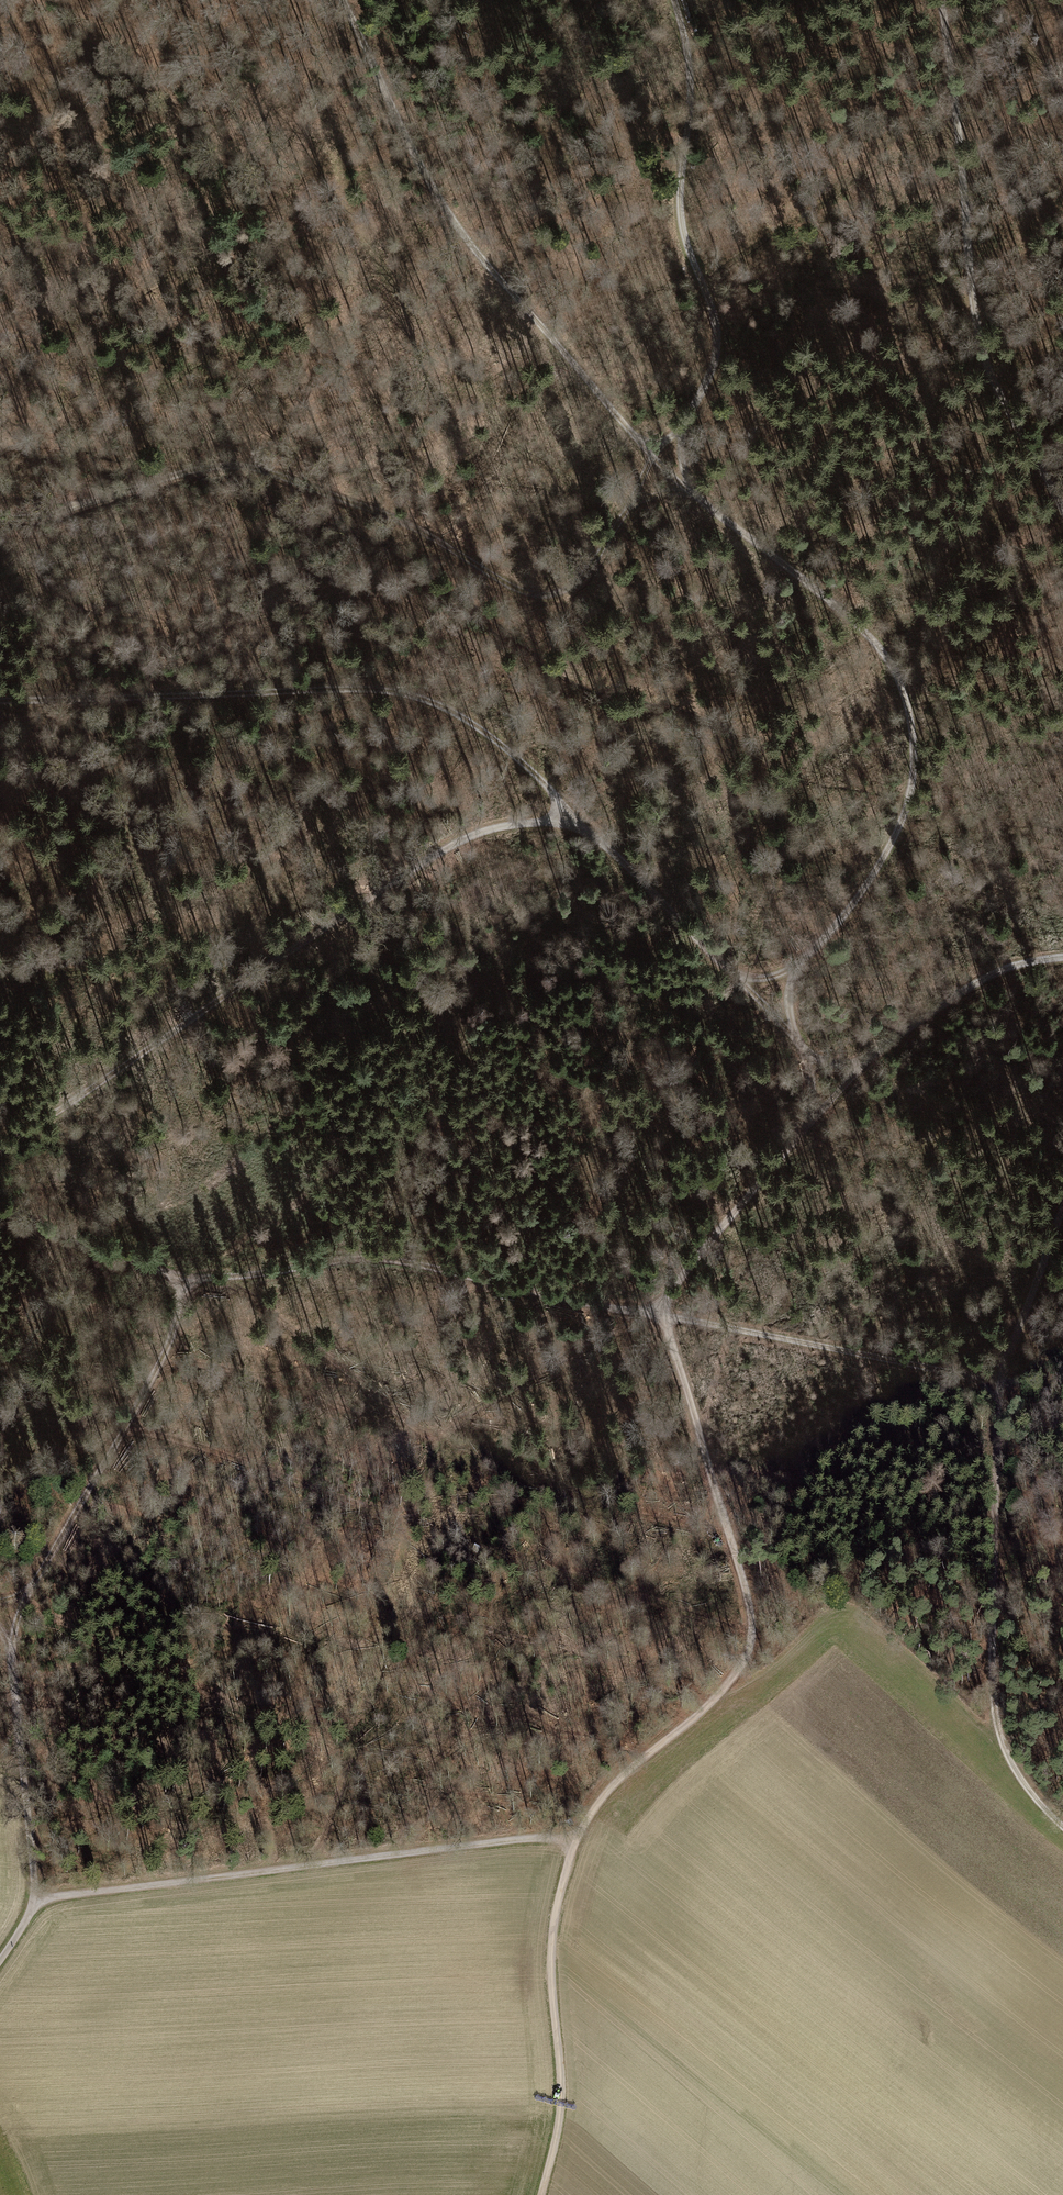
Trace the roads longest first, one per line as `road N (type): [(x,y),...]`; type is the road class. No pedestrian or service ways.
road 1 (track): [(579,1832),(611,1784),(713,1703),(752,1645),(746,1592),(664,1314),(668,1296),(858,1067),(982,976),(1062,956)]
road 2 (track): [(816,1111),(809,1061),(785,1028),(570,815),(470,835),(0,1150)]
road 3 (track): [(1000,1384),(430,1265),(350,1259),(186,1280)]
road 4 (track): [(0,518),(24,519),(226,463),(259,464),(414,524),(525,594),(564,593),(588,575),(635,495),(649,453)]
road 5 (track): [(793,972),(852,905),(897,834),(919,771),(910,703),(893,661),(859,624),(649,453)]
road 6 (track): [(1062,1826),(1005,1751),(991,1709),(1000,1384),(1062,1196)]
road 7 (track): [(0,701),(384,687),(449,707),(570,815)]
road 8 (track): [(649,453),(449,214),(343,0)]
road 9 (track): [(579,1832),(38,1900)]
road 10 (track): [(1062,522),(995,386),(972,317),(940,0)]
road 11 (track): [(649,453),(679,433),(716,363),(718,320),(676,215),(691,118),(672,0)]
road 12 (track): [(0,1601),(24,1598),(175,1332),(186,1280)]
road 13 (track): [(539,2194),(561,2118),(550,1967),(579,1832)]
road 14 (track): [(38,1900),(10,1640)]
road 15 (track): [(0,1203),(186,1280)]

